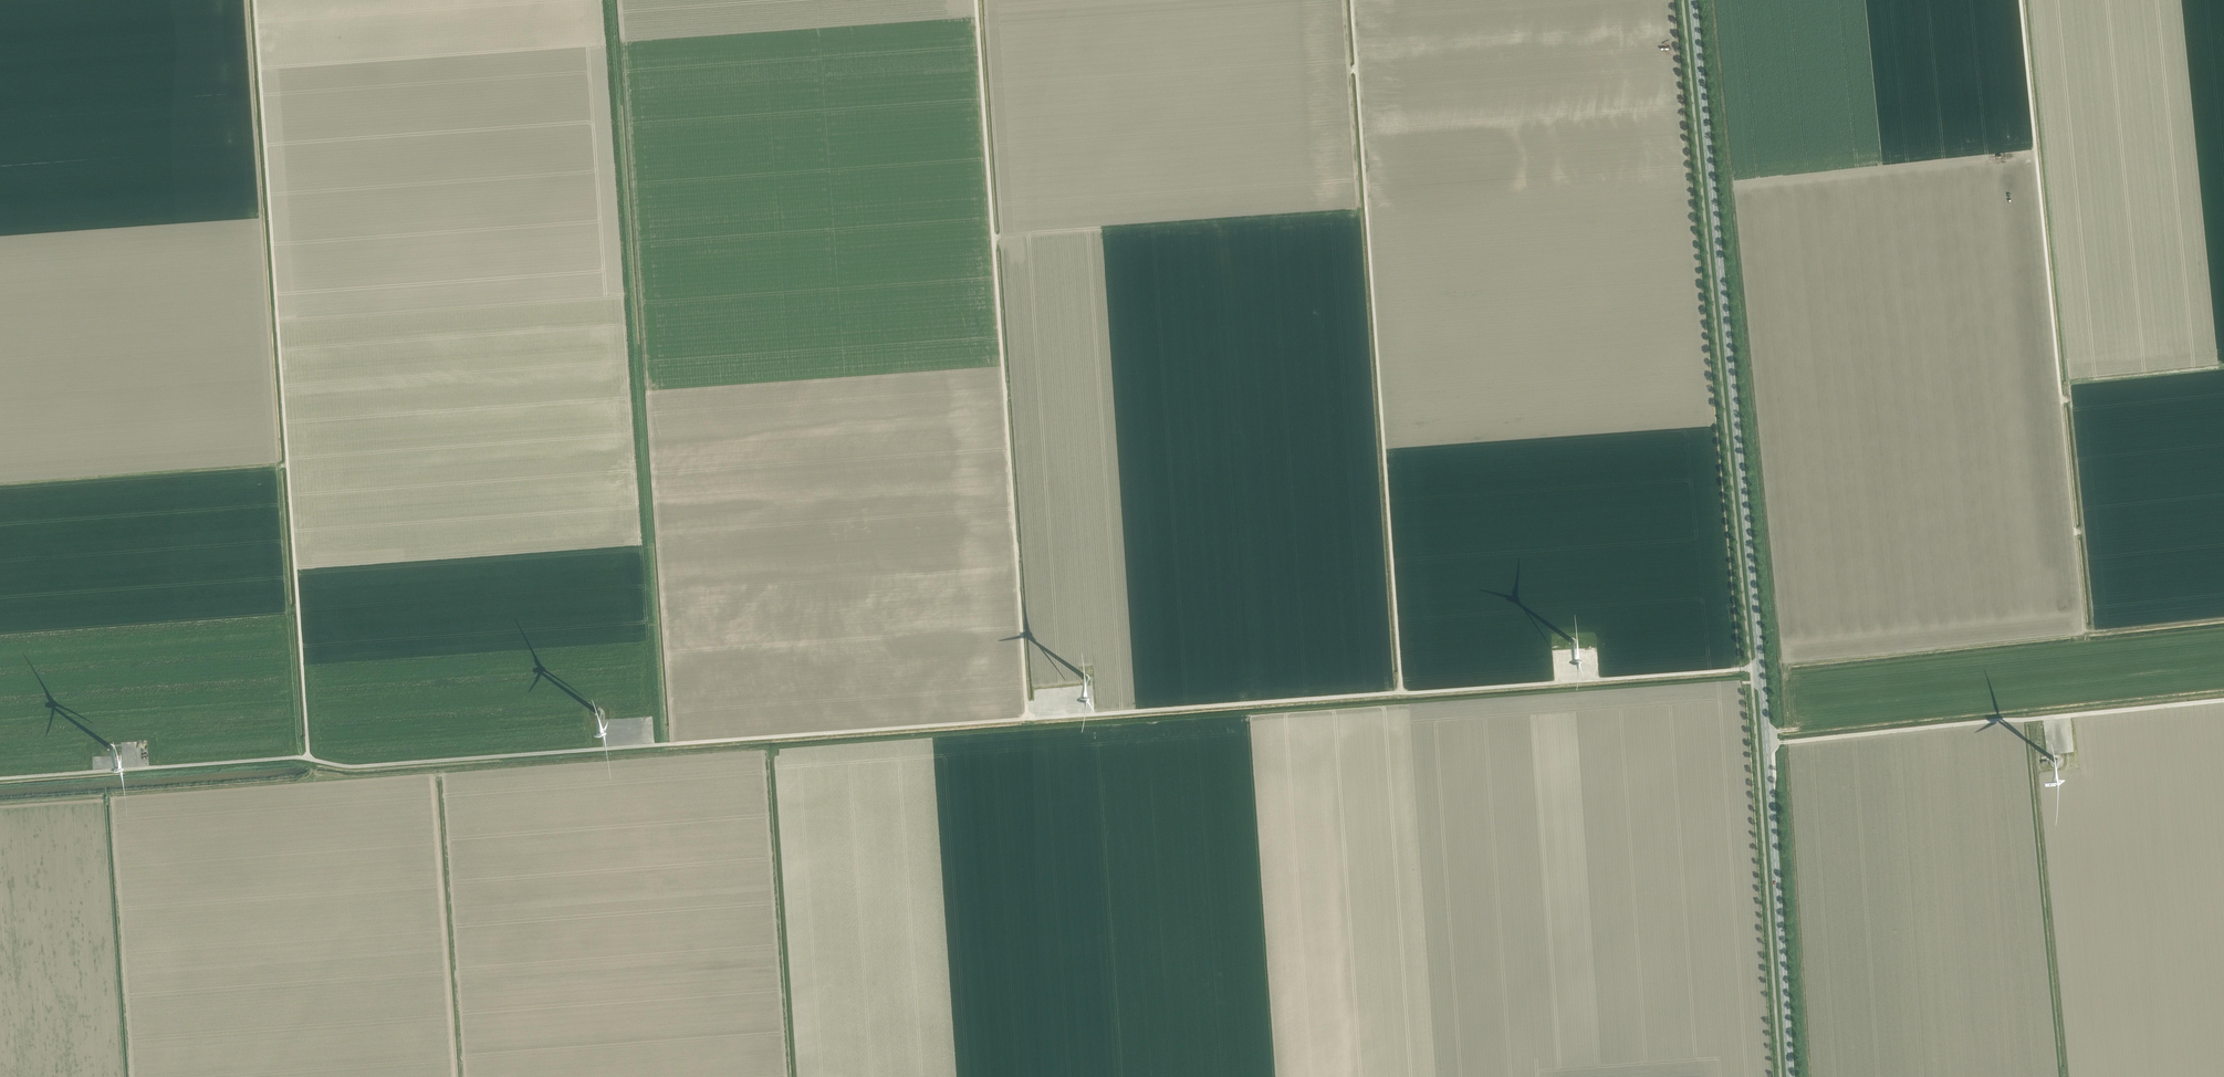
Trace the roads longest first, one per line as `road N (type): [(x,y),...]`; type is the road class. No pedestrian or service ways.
road 1 (secondary): [(1789,1076),(1759,667),(1691,0)]
road 2 (track): [(1401,693),(1352,0)]

